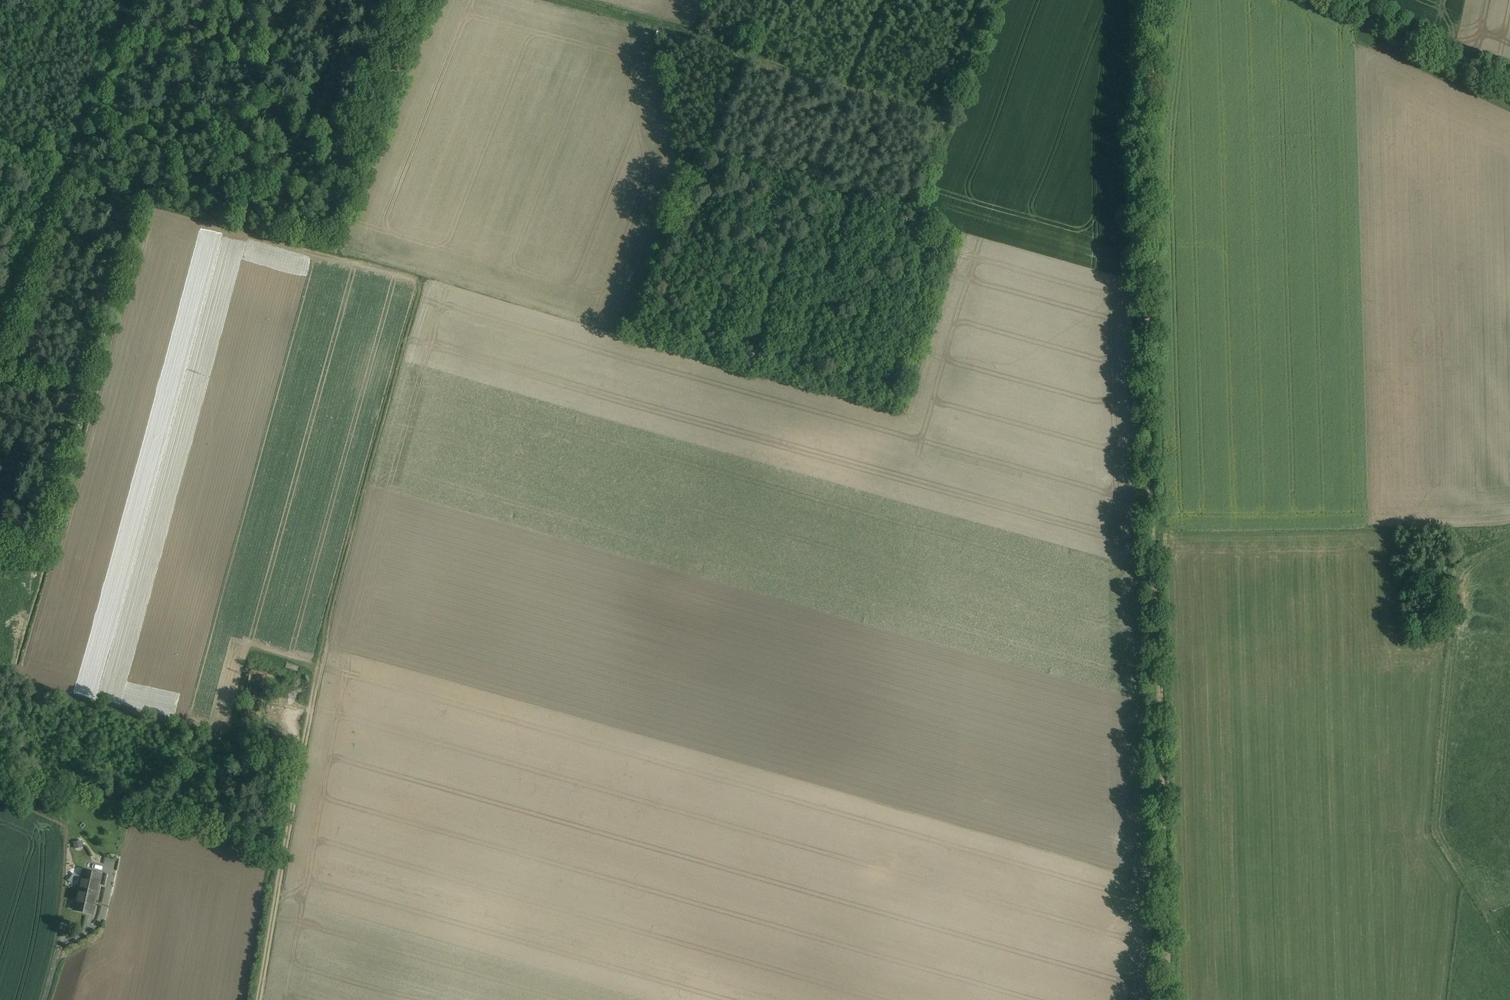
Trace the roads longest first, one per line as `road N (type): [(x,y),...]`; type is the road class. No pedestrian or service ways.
road 1 (track): [(1160,0),(1143,173),(1170,999)]
road 2 (track): [(257,999),(313,702)]
road 3 (track): [(1509,80),(1345,0)]
road 4 (track): [(570,0),(721,42)]

